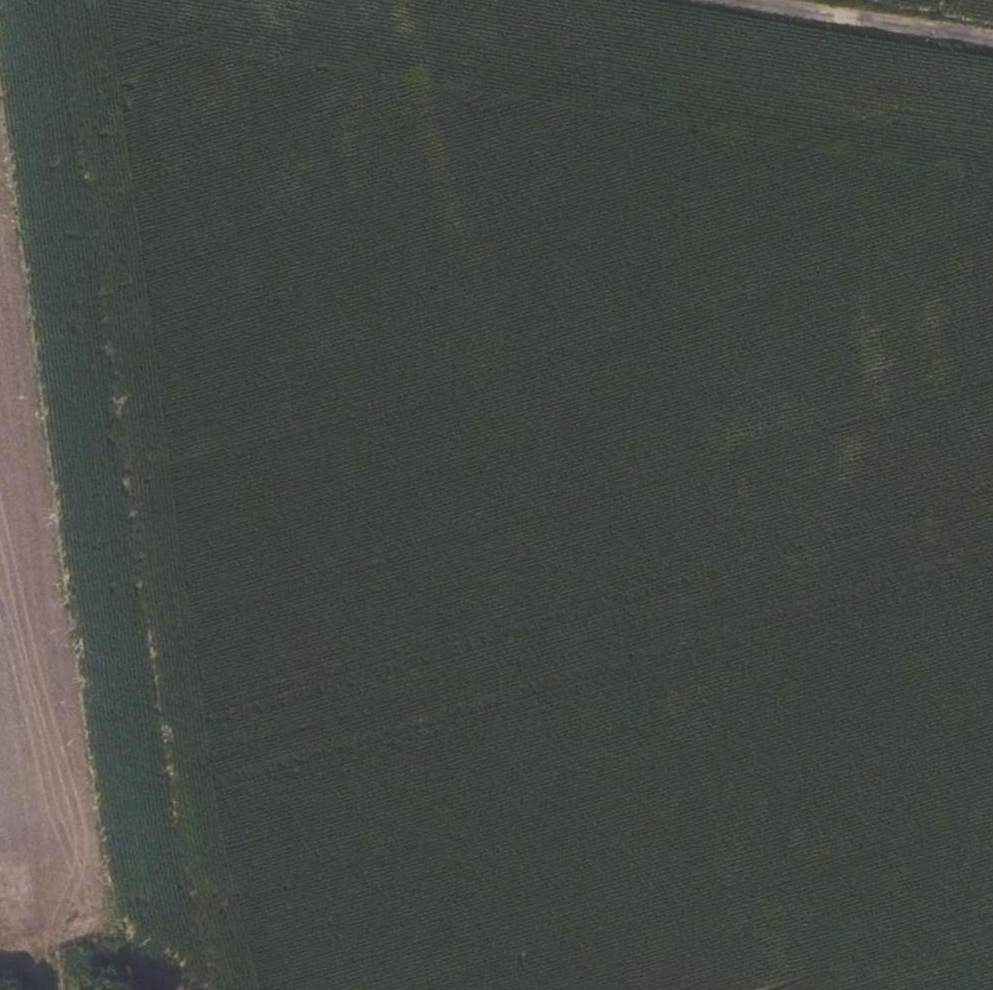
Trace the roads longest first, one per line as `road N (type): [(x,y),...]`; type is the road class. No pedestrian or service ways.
road 1 (track): [(744,0),(992,43)]

